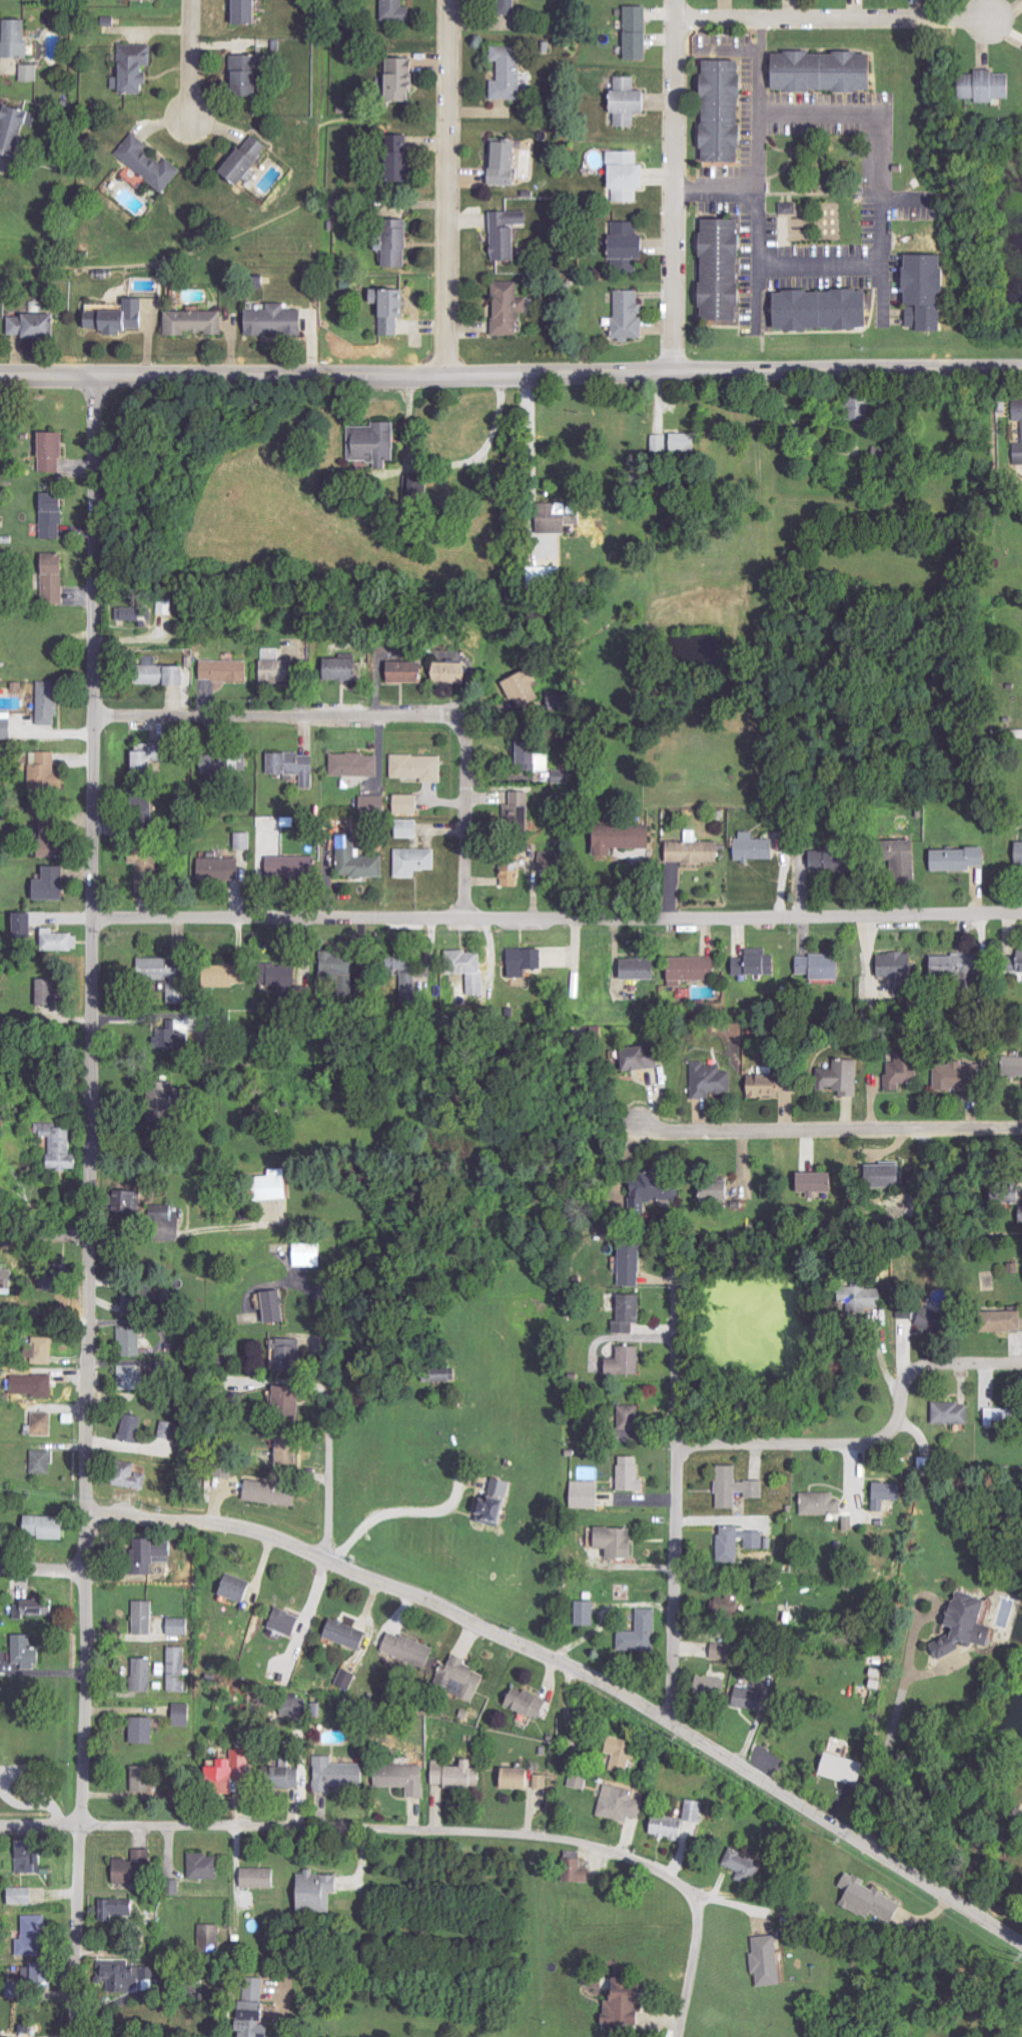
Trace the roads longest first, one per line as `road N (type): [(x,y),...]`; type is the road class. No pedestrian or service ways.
road 1 (residential): [(73,2036),(93,1510),(101,376)]
road 2 (residential): [(93,1510),(253,1525),(563,1658),(676,1719),(1021,1946)]
road 3 (tertiary): [(0,376),(1021,368)]
road 4 (residential): [(95,919),(1021,913)]
road 5 (residential): [(697,1911),(688,1889),(655,1868),(558,1840),(0,1822)]
road 6 (residential): [(676,1719),(680,1252)]
road 7 (residential): [(680,1445),(868,1443),(894,1435),(915,1363),(1021,1360)]
road 8 (residential): [(631,1128),(1021,1128)]
road 9 (residential): [(449,0),(445,375)]
road 10 (residential): [(673,369),(677,0)]
road 11 (residential): [(96,712),(462,717)]
road 12 (residential): [(677,20),(997,19)]
road 13 (residential): [(331,1552),(331,1296)]
road 14 (residential): [(216,1229),(0,1234)]
road 15 (residential): [(462,717),(464,917)]
road 16 (residential): [(193,0),(192,121)]

